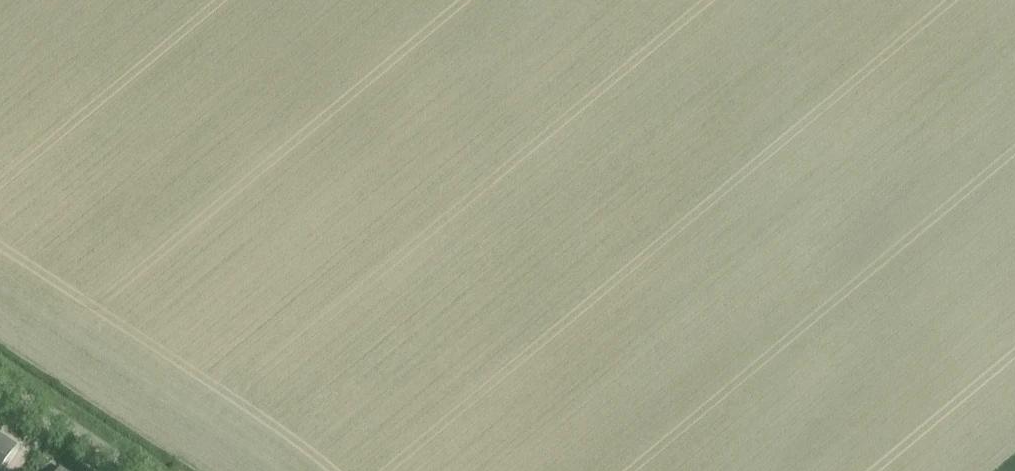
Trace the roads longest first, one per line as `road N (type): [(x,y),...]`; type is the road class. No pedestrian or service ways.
road 1 (unclassified): [(132,470),(0,382)]

